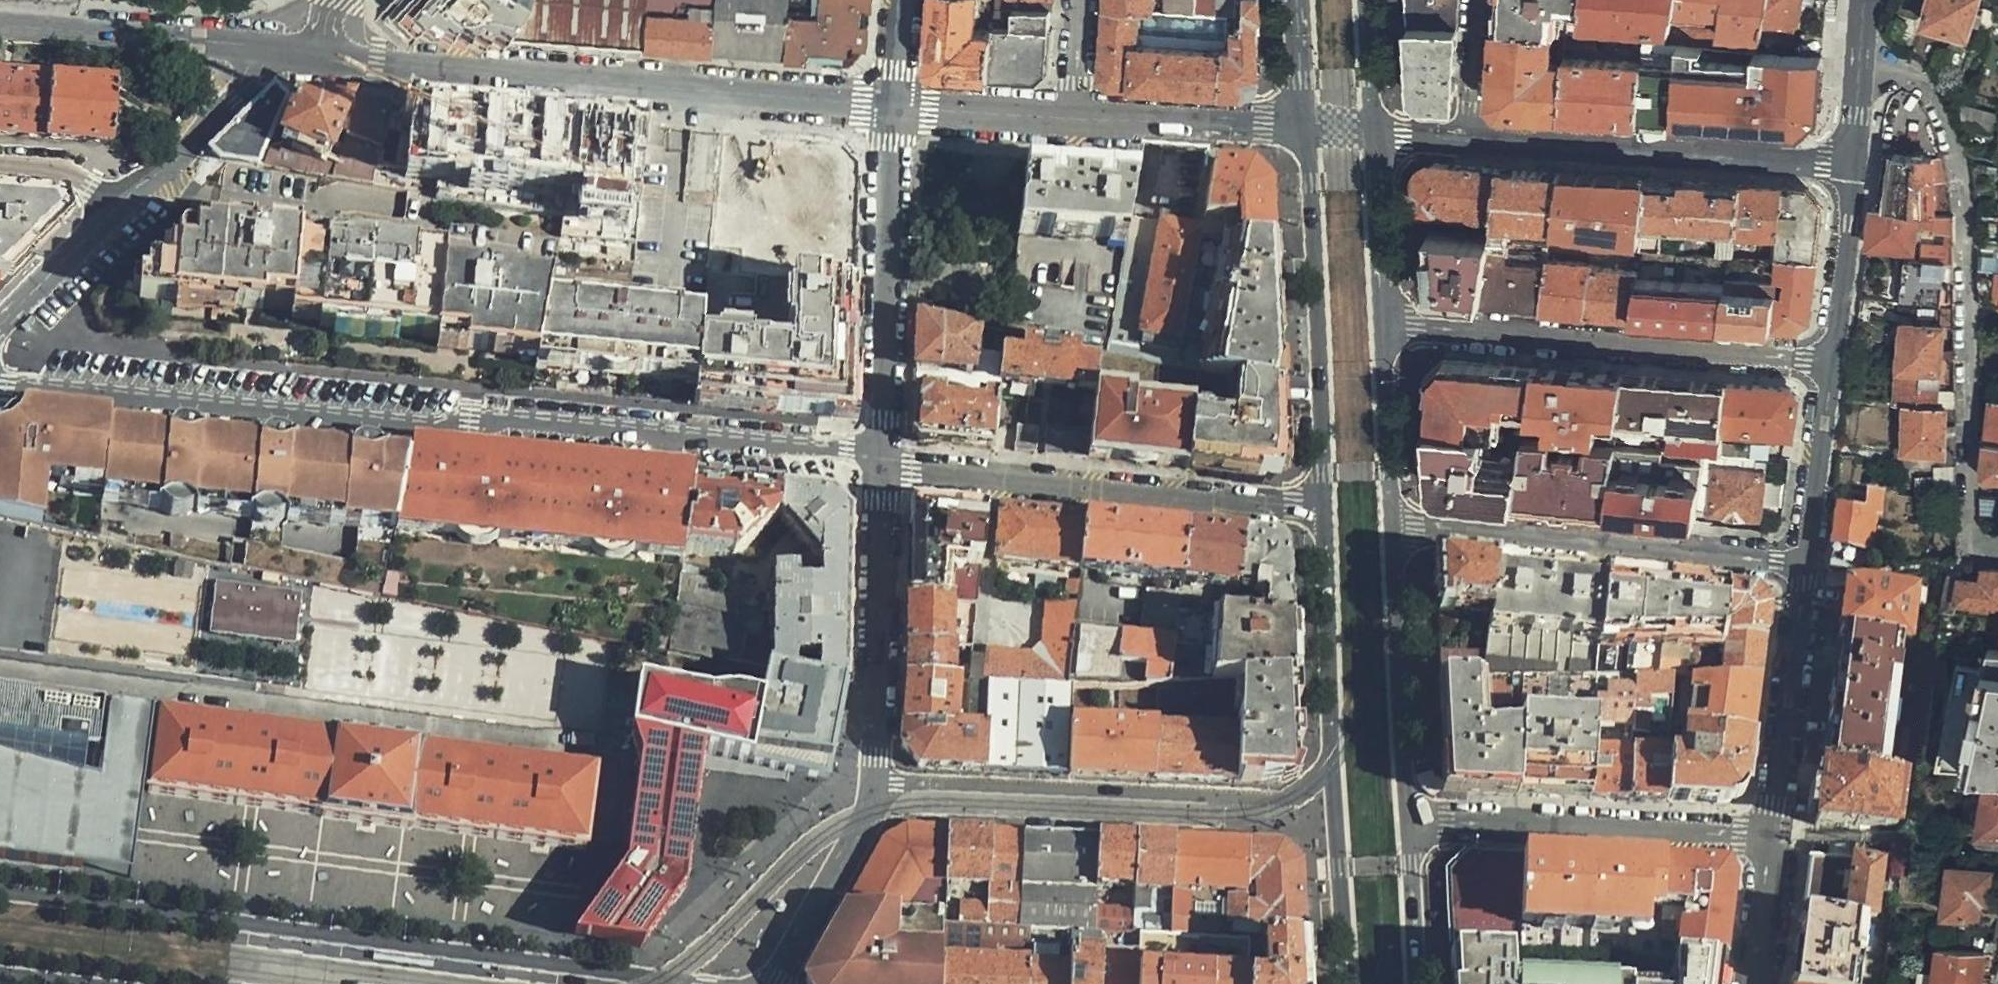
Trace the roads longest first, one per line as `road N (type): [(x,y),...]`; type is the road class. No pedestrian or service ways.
road 1 (residential): [(877,464),(467,420),(8,385)]
road 2 (residential): [(675,983),(0,892)]
road 3 (residential): [(892,104),(279,49)]
road 4 (residential): [(1859,67),(1907,76),(1930,95),(1955,160),(1973,547),(1997,547)]
road 5 (residential): [(1849,164),(1371,133)]
road 6 (residential): [(1380,322),(1830,361)]
road 7 (residential): [(877,464),(1323,511)]
road 8 (residential): [(1290,800),(871,784)]
road 9 (residential): [(1305,130),(892,104)]
road 10 (residential): [(1802,561),(1391,527)]
road 11 (secondary): [(1305,130),(1323,511)]
road 12 (residential): [(1407,822),(1774,838)]
road 13 (residential): [(877,464),(892,104)]
road 14 (residential): [(871,784),(877,464)]
road 15 (secondary): [(1407,822),(1391,527)]
road 16 (residential): [(279,49),(0,28)]
road 17 (residential): [(1774,838),(1802,561)]
road 18 (secondary): [(1323,511),(1332,760)]
road 19 (secondary): [(1332,760),(1345,983)]
road 20 (residential): [(777,983),(857,836),(871,784)]
road 21 (residential): [(151,178),(0,318)]
road 22 (secondary): [(1391,527),(1380,322)]
road 23 (residential): [(1802,561),(1830,361)]
road 24 (residential): [(1830,361),(1849,164)]
road 25 (secondary): [(1380,322),(1371,133)]
road 26 (residential): [(279,49),(151,178)]
road 27 (secondary): [(1417,983),(1407,822)]
road 28 (residential): [(0,165),(151,178)]
road 29 (residential): [(1756,983),(1774,838)]
road 30 (secondary): [(1371,133),(1363,0)]
road 31 (secondary): [(1296,0),(1305,130)]

